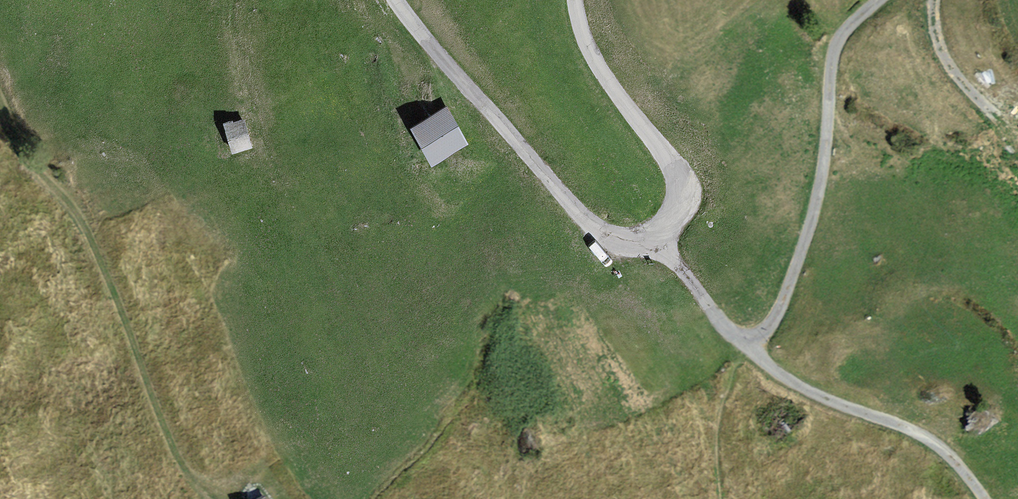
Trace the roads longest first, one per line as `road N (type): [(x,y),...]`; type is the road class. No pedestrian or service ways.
road 1 (unclassified): [(394,0),(595,230),(647,241),(675,214),(675,175),(596,61),(575,0)]
road 2 (track): [(719,498),(719,403),(788,287),(817,194),(836,44),(879,0)]
road 3 (track): [(209,493),(177,454),(81,216),(33,163),(0,102)]
road 4 (track): [(658,236),(726,325),(773,367),(933,443),(986,498)]

